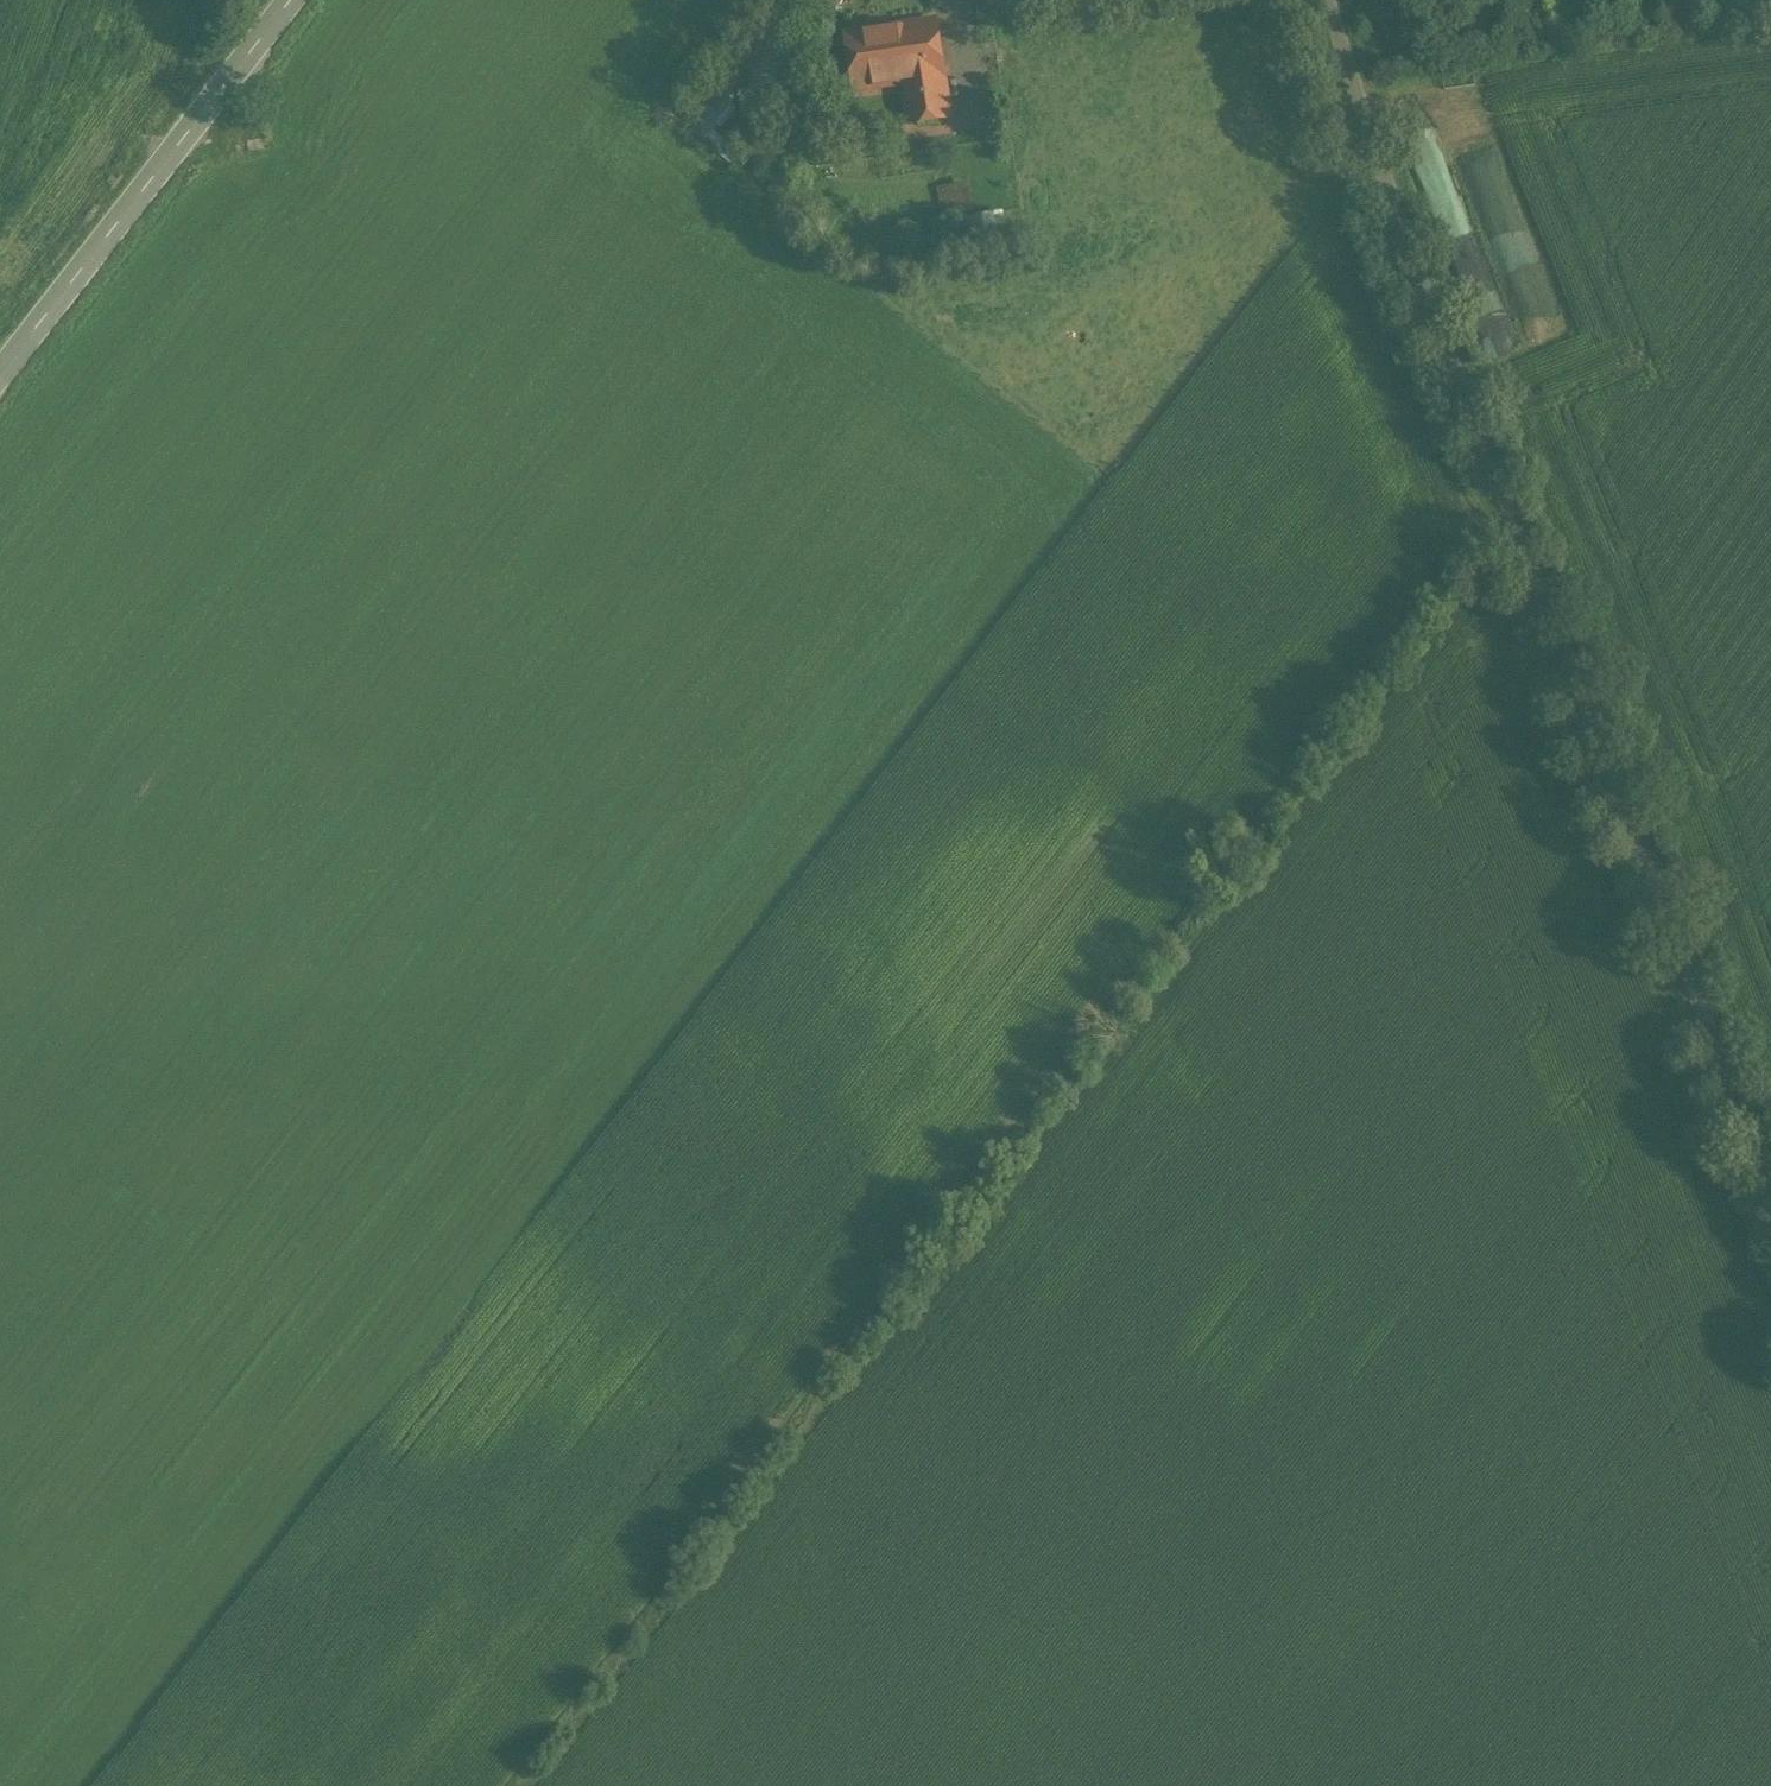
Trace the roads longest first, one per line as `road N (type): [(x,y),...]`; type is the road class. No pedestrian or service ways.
road 1 (unclassified): [(1337,0),(1475,389),(1770,1159)]
road 2 (secondary): [(0,371),(290,0)]

